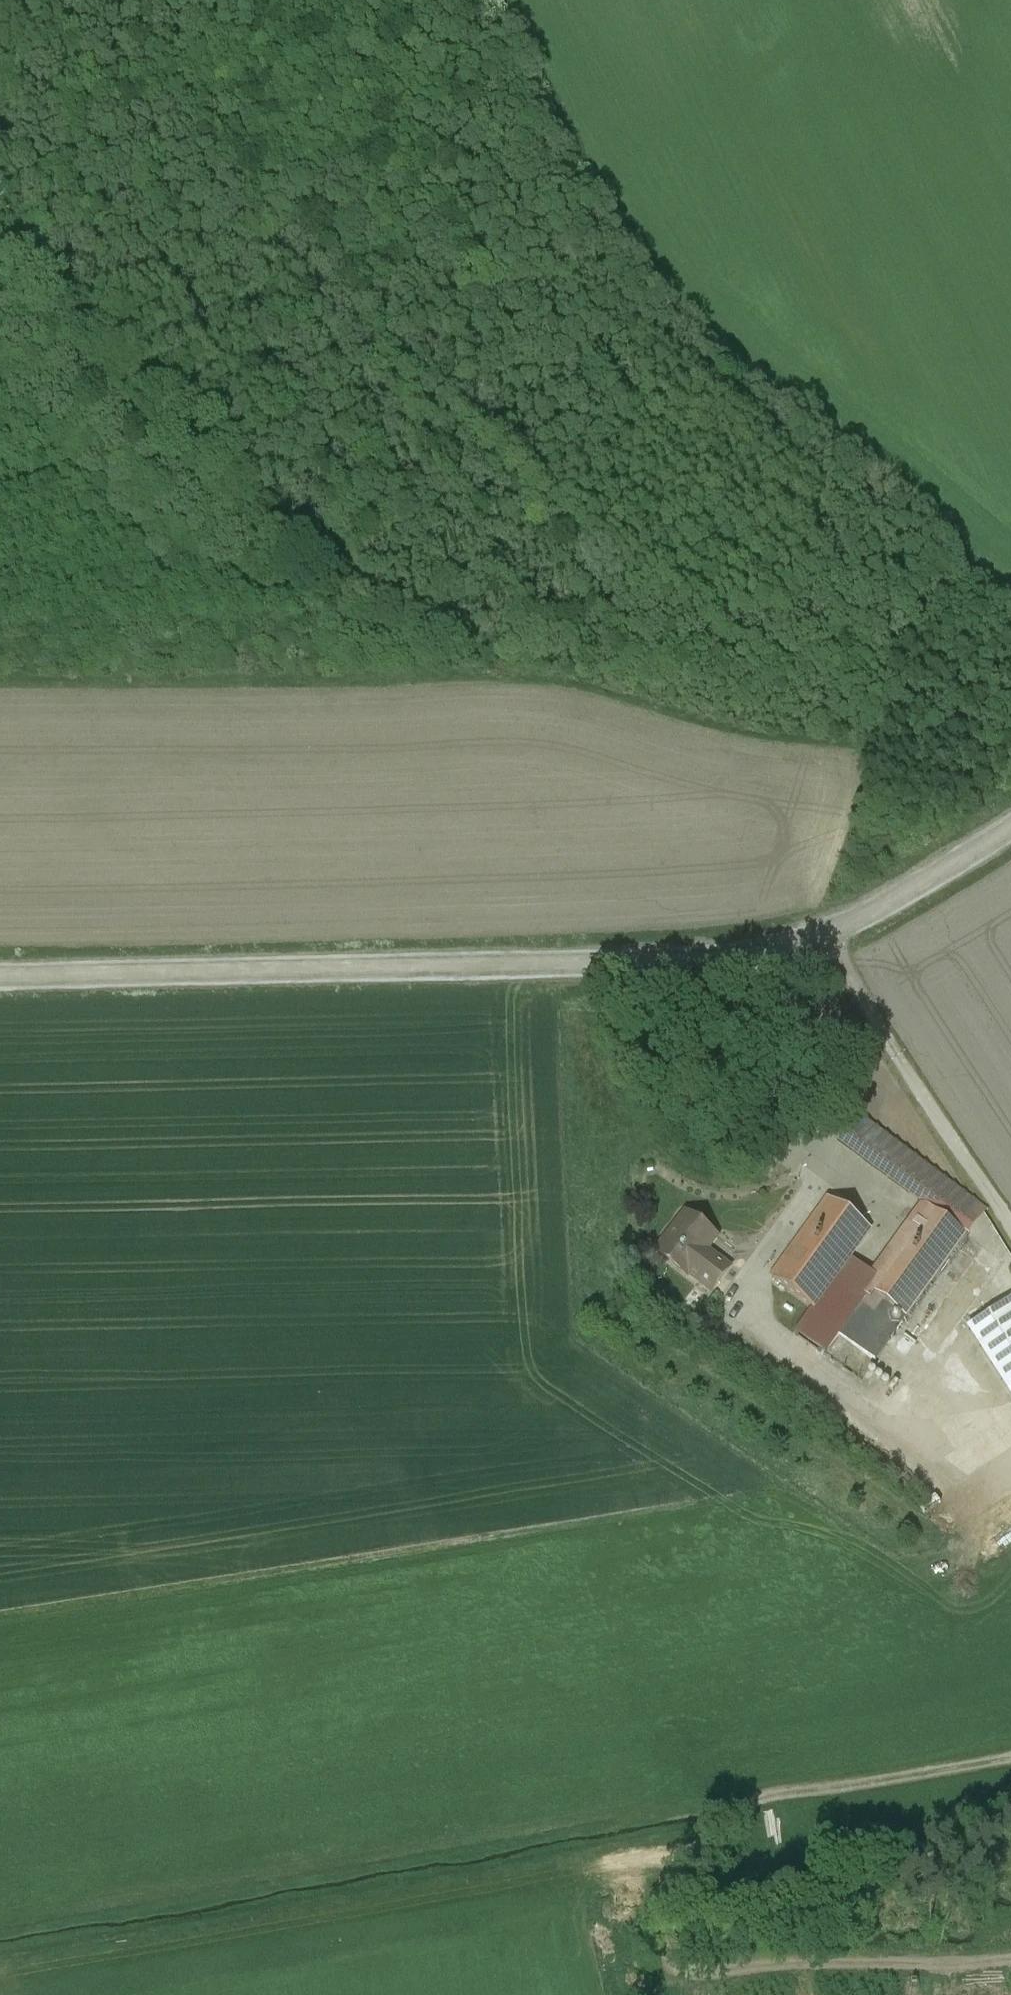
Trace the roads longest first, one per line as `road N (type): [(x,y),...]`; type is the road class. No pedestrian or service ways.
road 1 (secondary): [(0,979),(738,955),(879,908),(1010,829)]
road 2 (track): [(827,931),(1010,1223)]
road 3 (track): [(1010,1748),(759,1792)]

